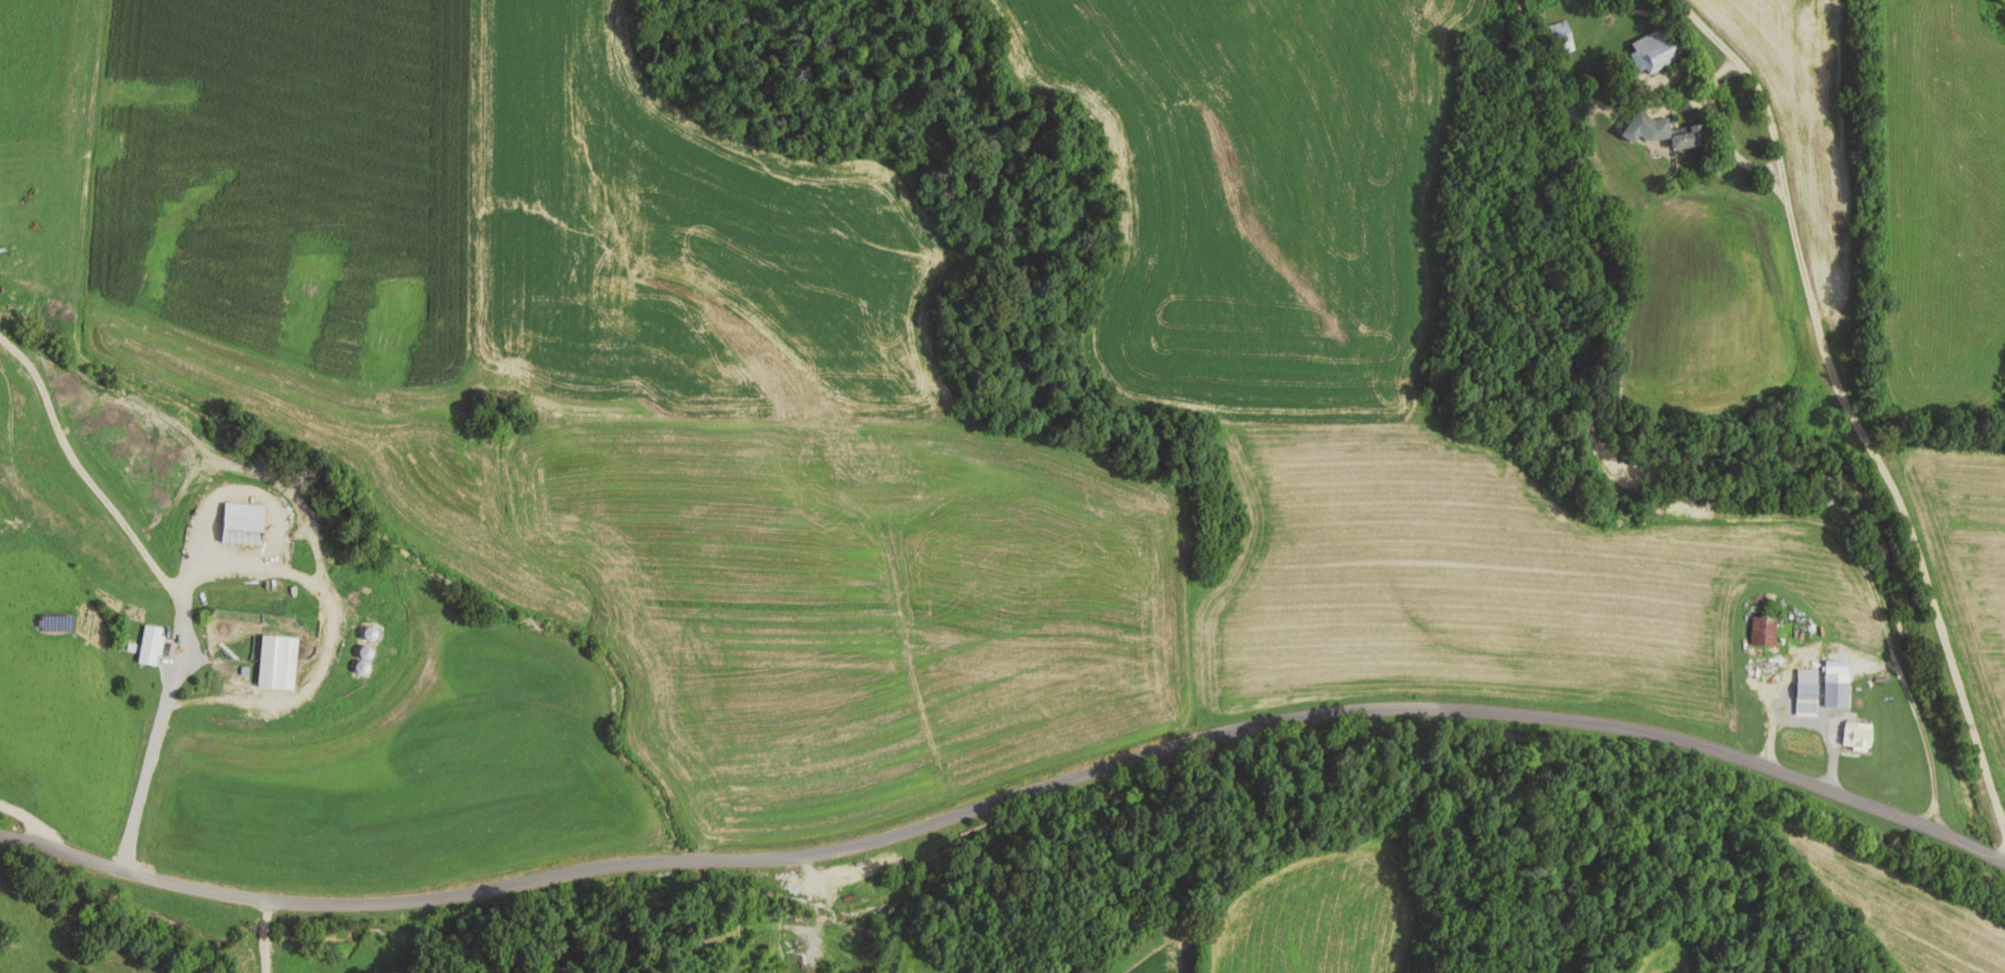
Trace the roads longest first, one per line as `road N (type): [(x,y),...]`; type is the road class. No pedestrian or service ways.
road 1 (residential): [(2004,868),(1873,800),(1707,746),(1424,687),(1237,704),(903,831),(809,854),(607,863),(398,905),(307,905),(212,891),(0,836)]
road 2 (residential): [(2004,834),(1908,524),(1821,356),(1776,121),(1673,0)]

